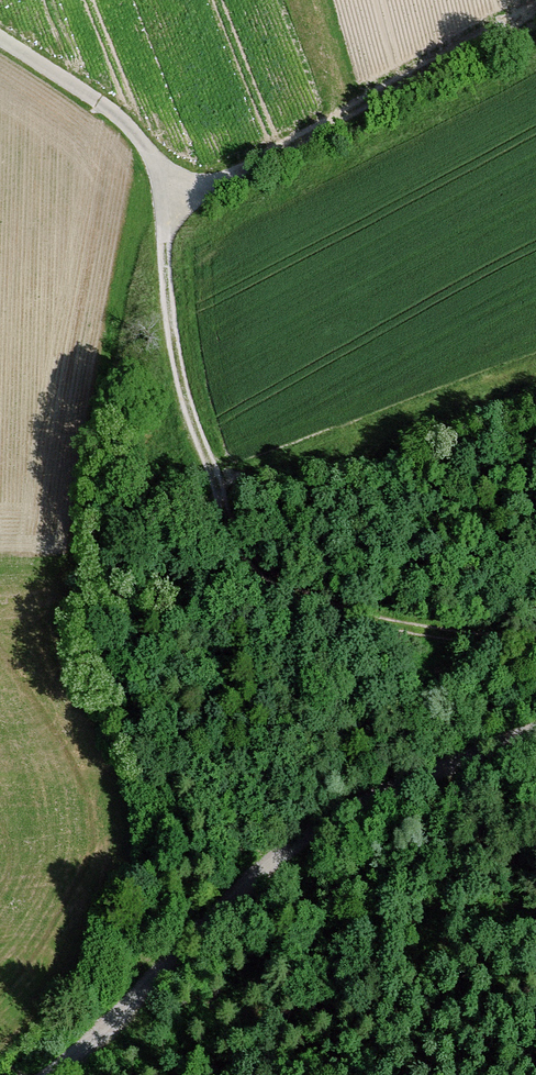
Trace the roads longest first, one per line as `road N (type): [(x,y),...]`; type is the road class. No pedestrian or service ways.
road 1 (track): [(535,640),(470,638),(349,614),(300,594),(247,554),(174,360),(151,157),(117,116),(0,37)]
road 2 (track): [(535,739),(399,793),(295,847),(61,1074)]
road 3 (track): [(159,196),(243,171),(535,9)]

